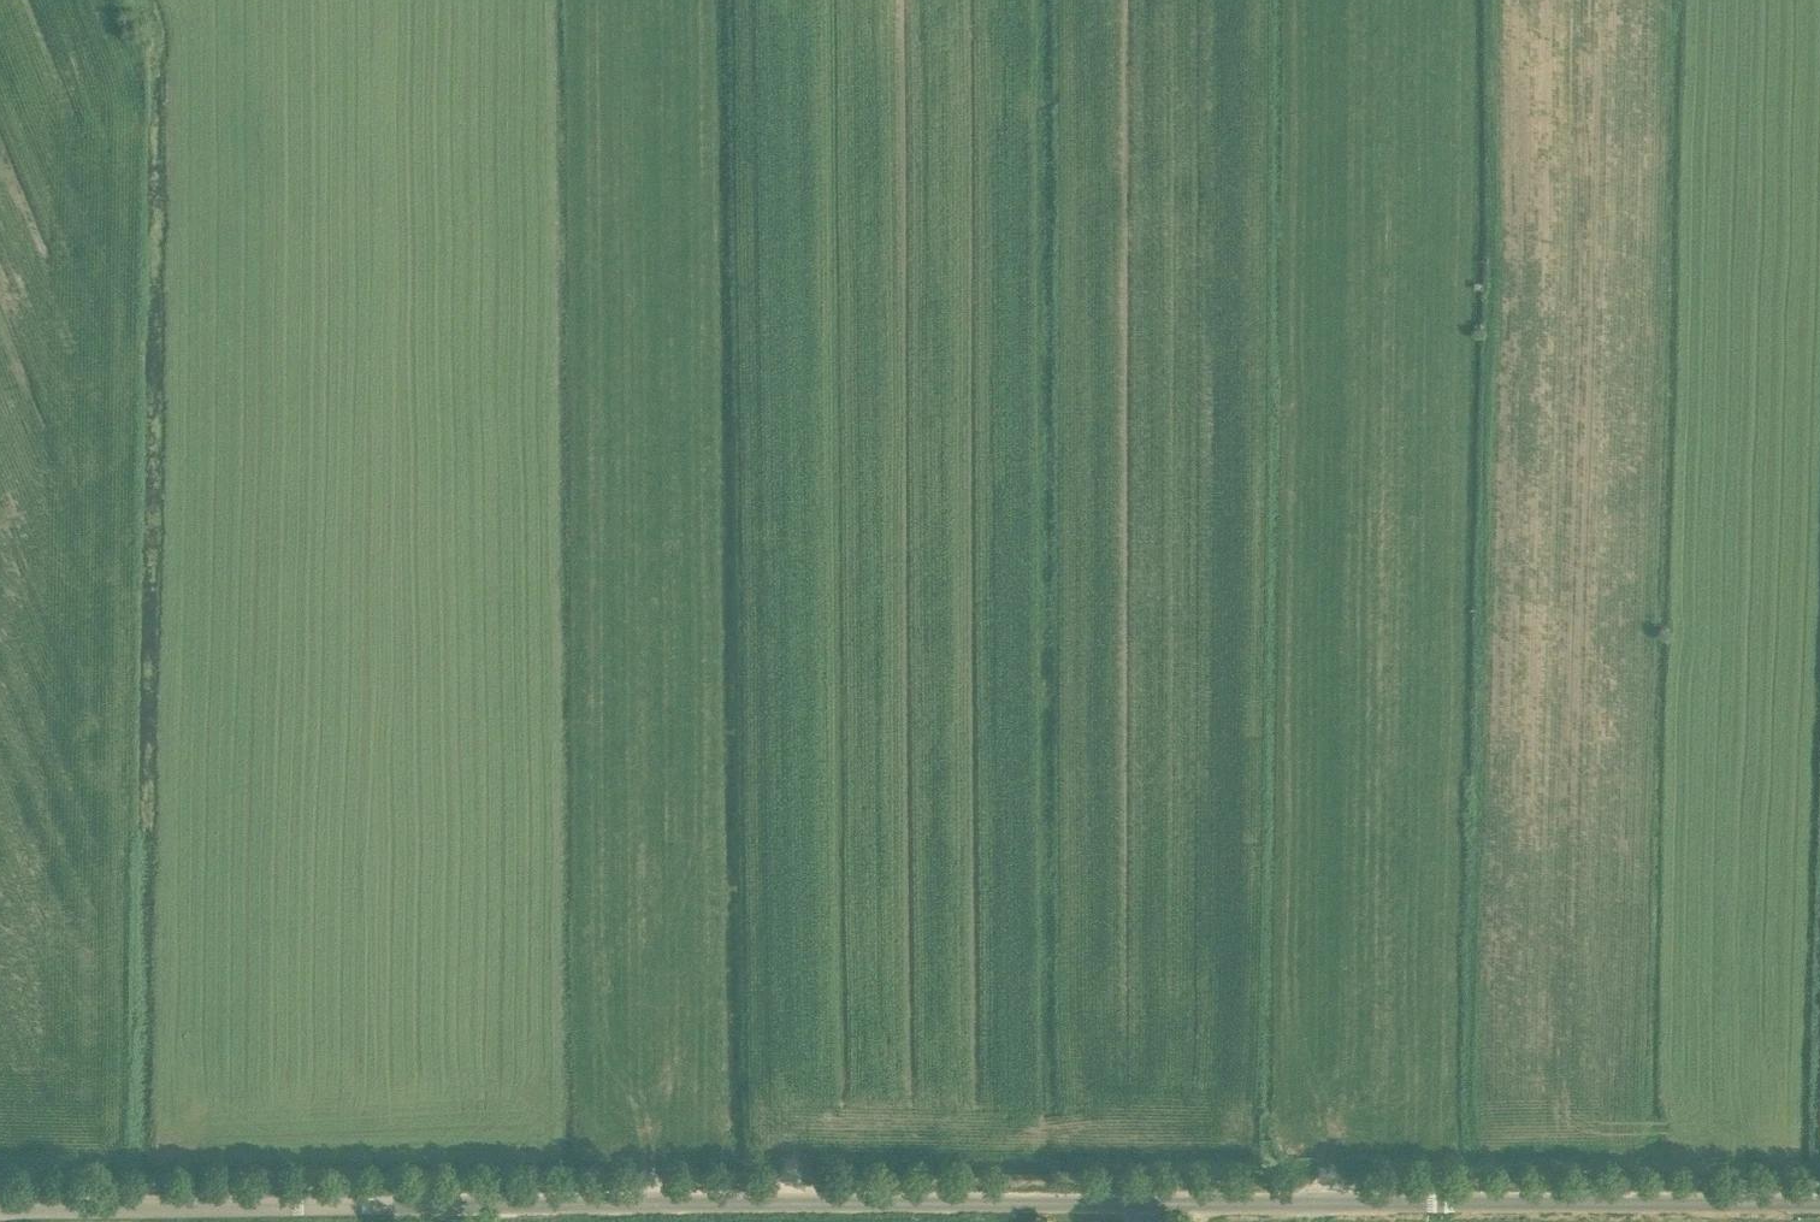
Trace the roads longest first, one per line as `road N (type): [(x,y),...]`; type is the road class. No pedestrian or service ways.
road 1 (unclassified): [(396,1205),(1819,1206)]
road 2 (residential): [(0,1209),(396,1205)]

